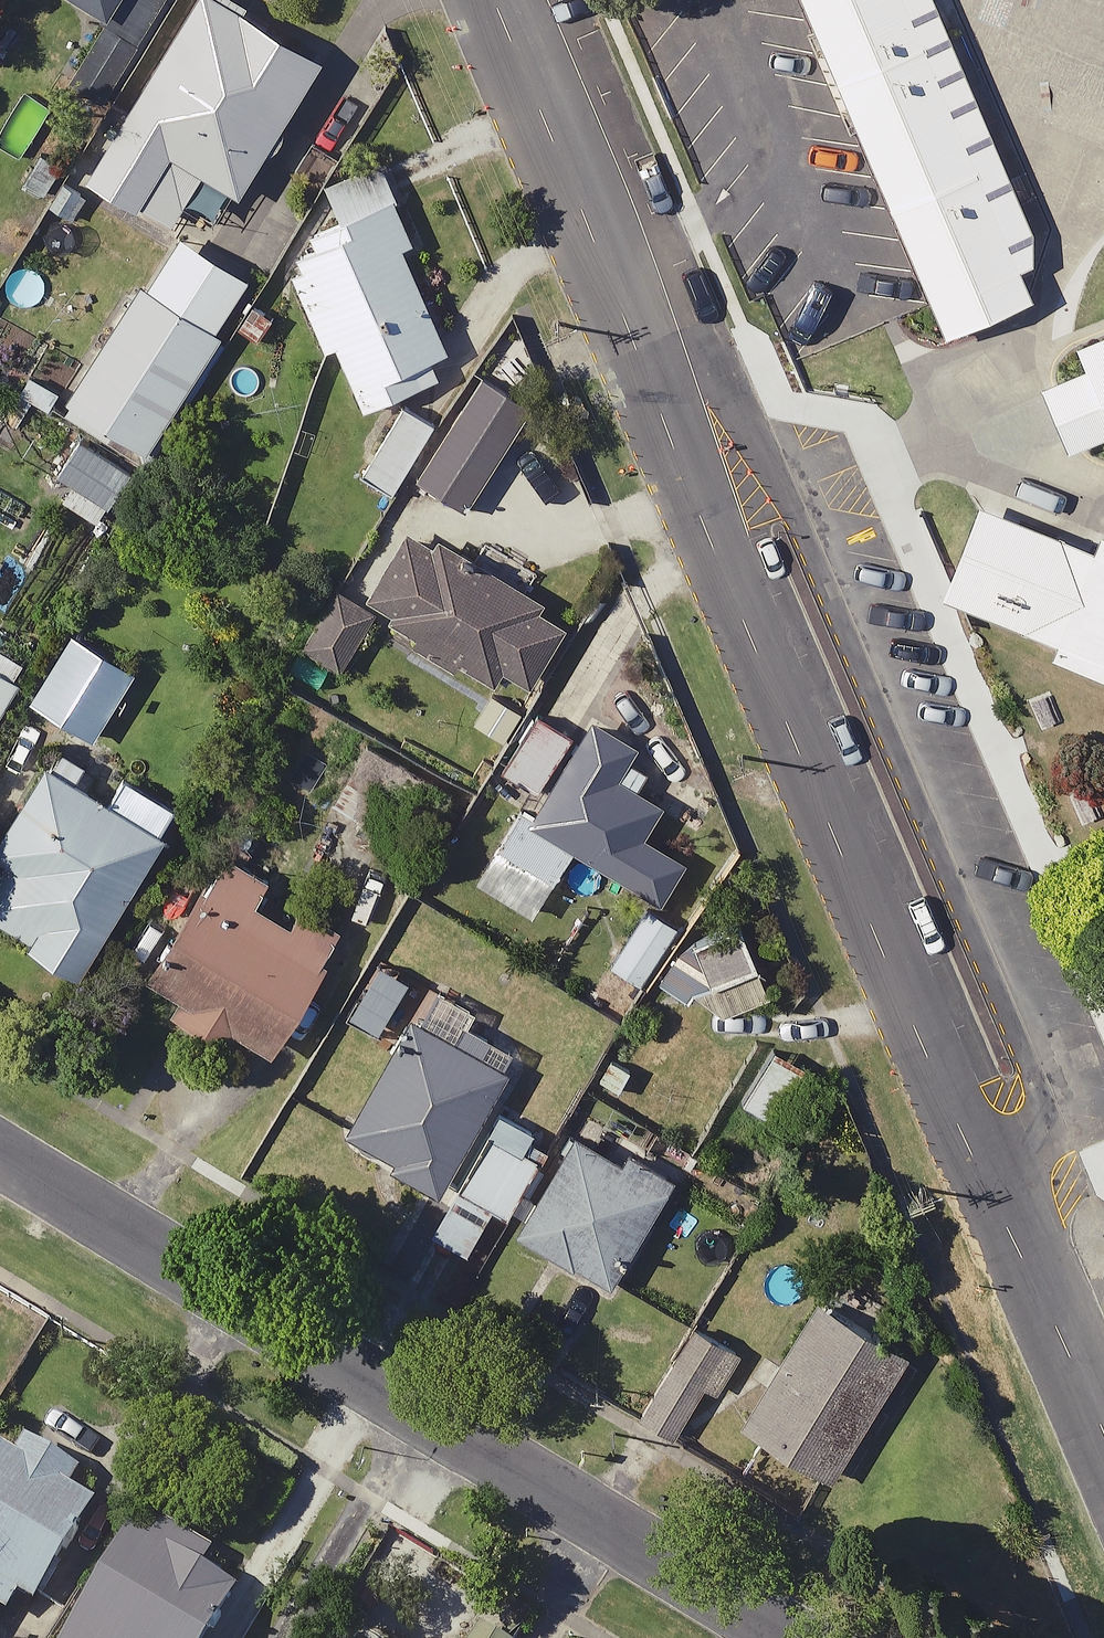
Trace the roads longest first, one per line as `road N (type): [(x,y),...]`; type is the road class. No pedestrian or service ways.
road 1 (residential): [(497,0),(1103,1431)]
road 2 (residential): [(0,1158),(791,1637)]

